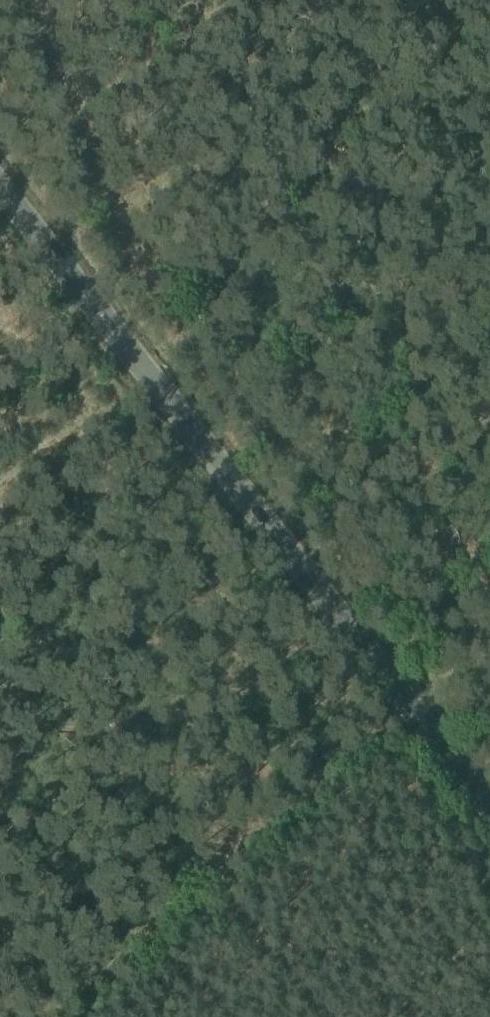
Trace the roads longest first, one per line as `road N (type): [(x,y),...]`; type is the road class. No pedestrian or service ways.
road 1 (unclassified): [(0,185),(489,808)]
road 2 (track): [(35,0),(166,314),(166,344),(0,487)]
road 3 (track): [(40,1016),(407,703)]

